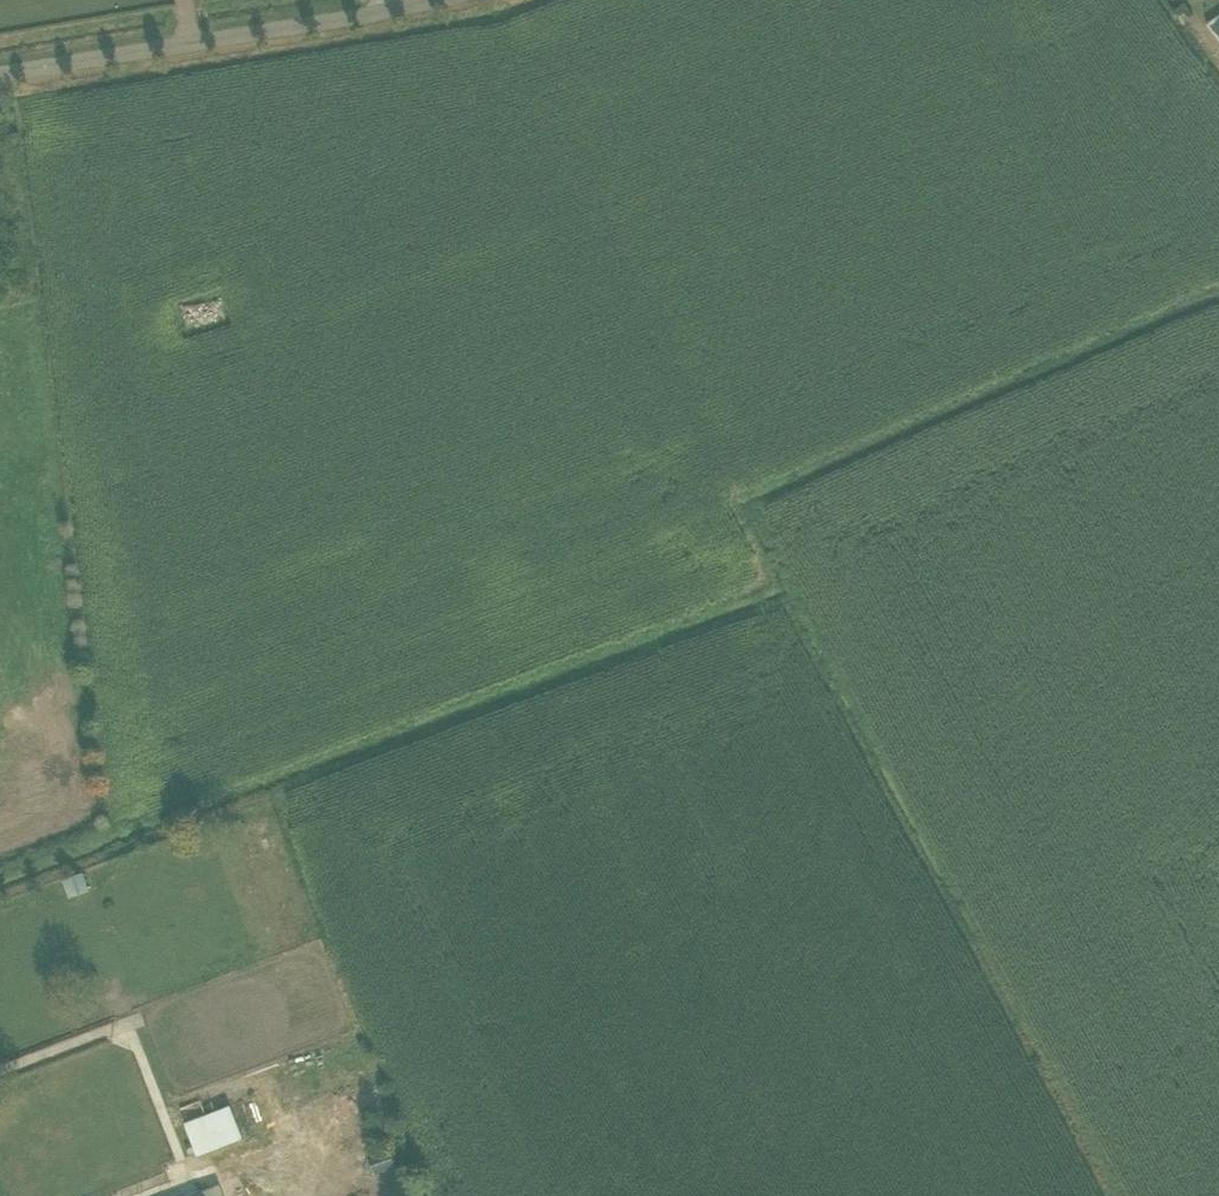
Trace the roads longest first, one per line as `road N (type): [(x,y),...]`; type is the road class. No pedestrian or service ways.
road 1 (unclassified): [(0,68),(366,0)]

